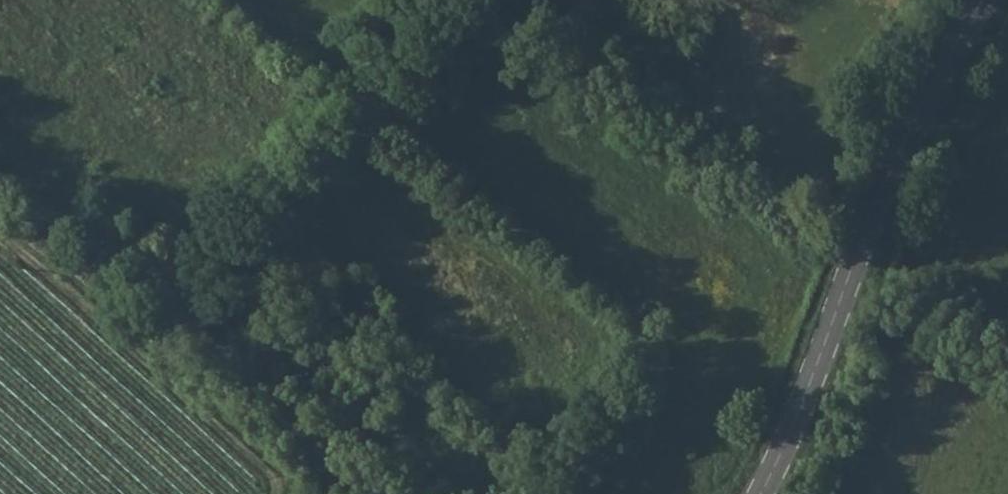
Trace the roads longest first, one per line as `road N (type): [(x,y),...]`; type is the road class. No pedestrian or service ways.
road 1 (tertiary): [(760,493),(903,152),(994,0)]
road 2 (track): [(0,185),(81,234),(189,320),(371,493)]

